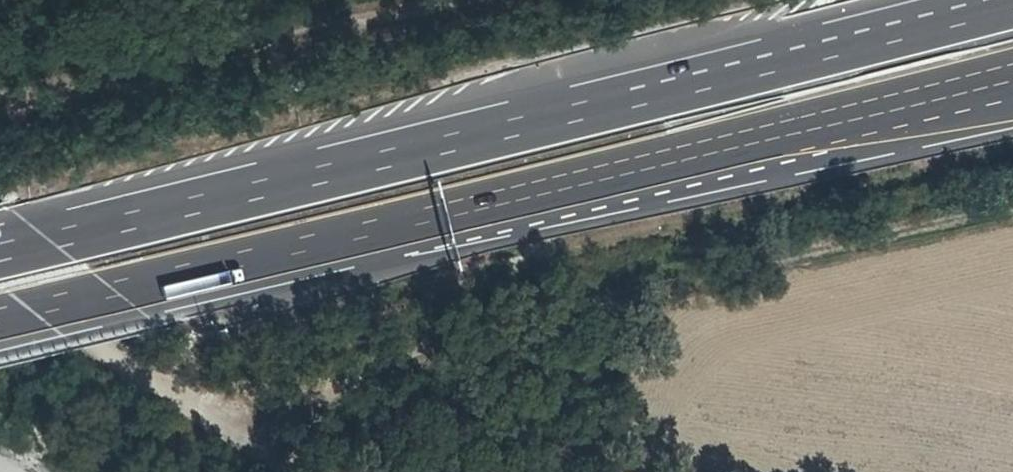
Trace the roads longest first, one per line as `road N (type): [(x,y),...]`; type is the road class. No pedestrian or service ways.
road 1 (motorway): [(1005,0),(0,254)]
road 2 (motorway): [(0,325),(726,153)]
road 3 (track): [(0,115),(462,0)]
road 4 (track): [(0,275),(95,348),(298,471)]
road 5 (motorway): [(726,153),(1012,77)]
road 6 (motorway): [(726,153),(1012,115)]

